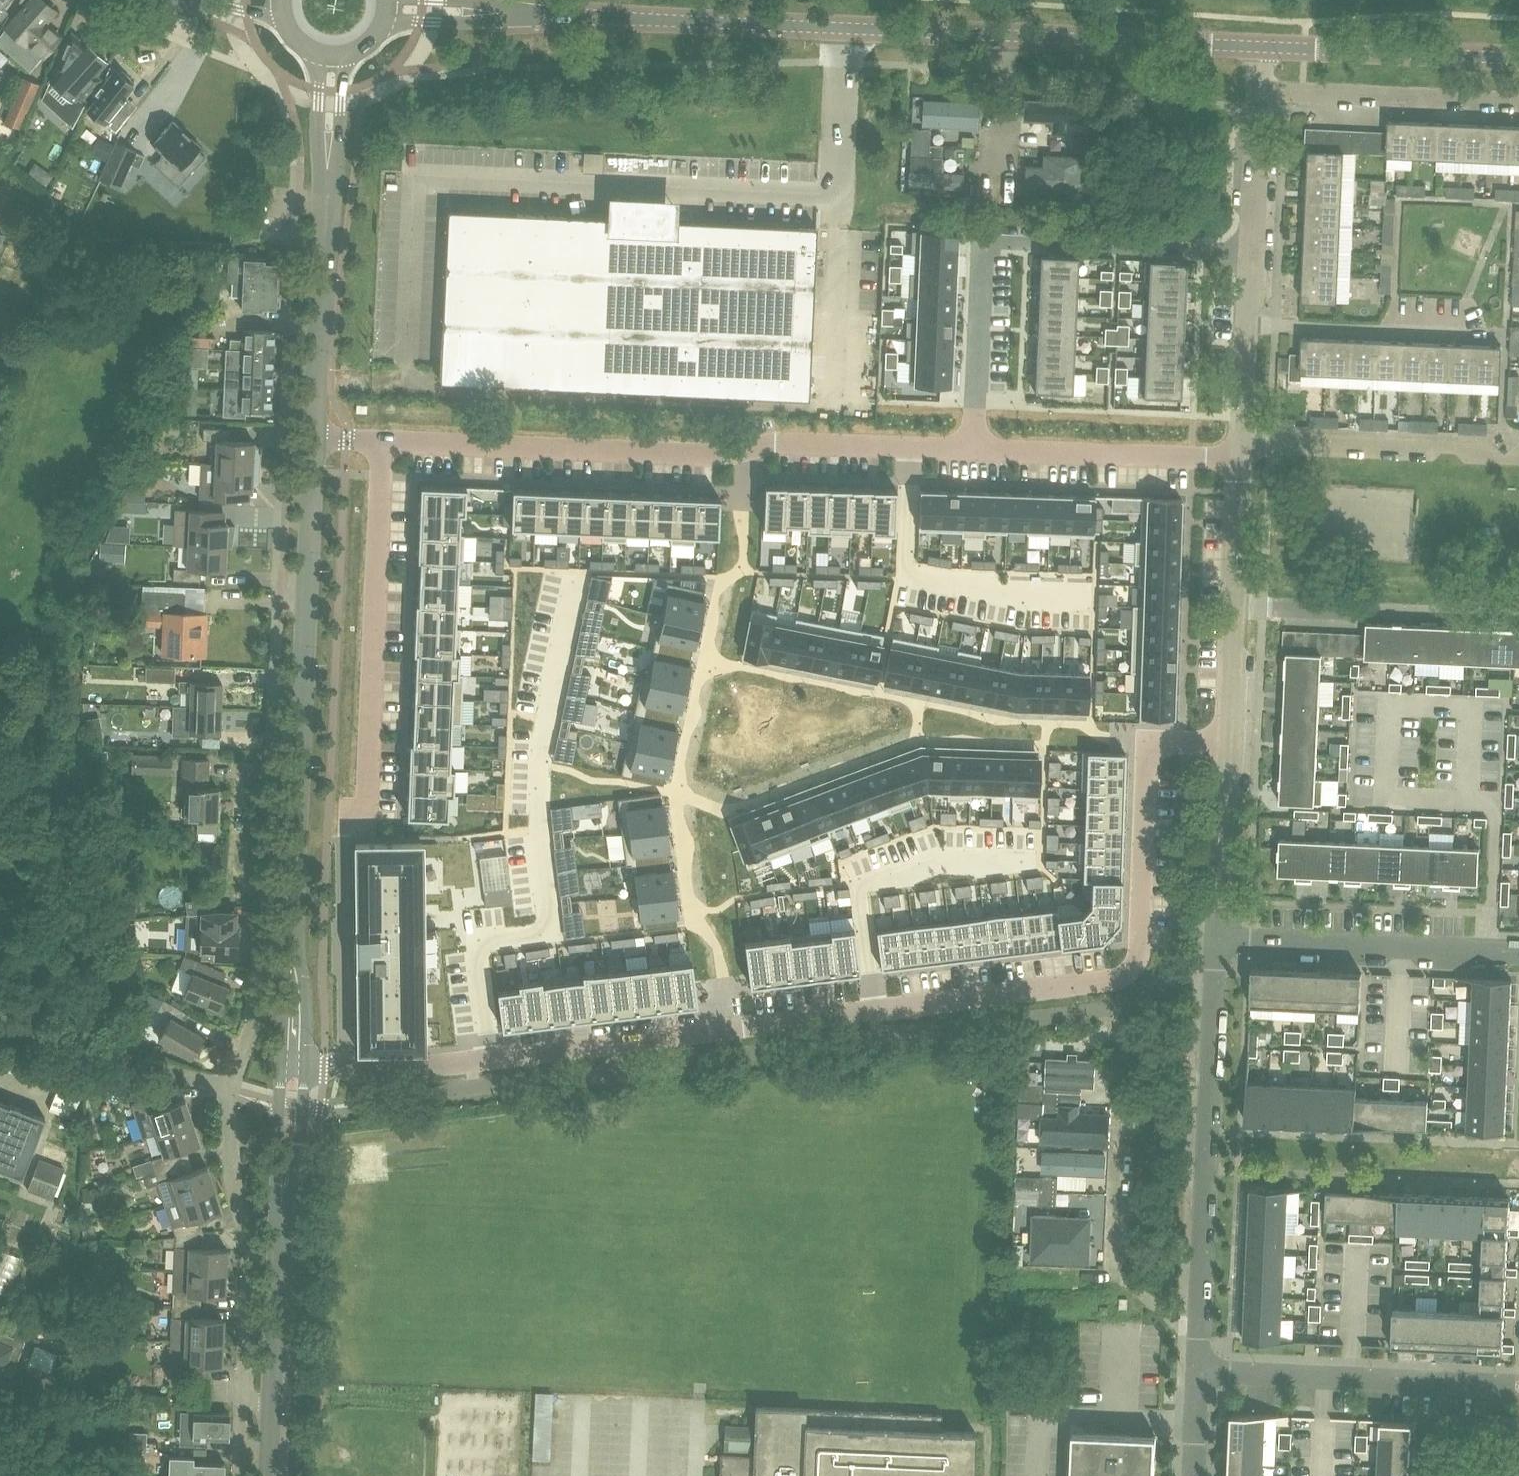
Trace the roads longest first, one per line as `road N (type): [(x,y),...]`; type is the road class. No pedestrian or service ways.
road 1 (residential): [(388,439),(733,456),(764,442),(974,451)]
road 2 (residential): [(306,1065),(408,1068),(876,1010)]
road 3 (residential): [(876,1010),(1130,970),(1148,941),(1150,741),(1232,739)]
road 4 (residential): [(291,921),(266,920),(254,1021),(230,1105),(249,1248),(245,1394),(272,1408)]
road 5 (residential): [(879,1038),(365,1102)]
road 6 (tertiary): [(291,921),(316,416)]
road 7 (tertiary): [(1006,34),(518,11)]
road 8 (residential): [(1251,253),(983,240),(974,451)]
road 9 (residential): [(1198,1371),(1214,936)]
road 10 (residential): [(388,439),(371,814),(354,814)]
road 11 (residential): [(1518,1386),(1198,1371)]
road 12 (residential): [(1518,952),(1214,936)]
road 13 (residential): [(1518,615),(1238,605)]
road 14 (residential): [(1518,453),(1242,443)]
road 15 (residential): [(974,451),(1193,459),(1242,443)]
road 16 (residential): [(1259,89),(1518,102)]
road 17 (residential): [(1120,1009),(1116,1267)]
road 18 (tertiary): [(1263,45),(1006,34)]
road 19 (tertiary): [(1518,56),(1263,45)]
road 20 (residential): [(1501,336),(1247,325)]
road 21 (tertiary): [(316,416),(326,202)]
road 22 (tertiary): [(272,1408),(280,1209)]
road 23 (residential): [(1214,936),(1232,739)]
road 24 (residential): [(1251,253),(1259,89)]
road 25 (residential): [(1238,605),(1242,443)]
road 26 (tertiary): [(304,54),(319,91),(326,202)]
road 27 (residential): [(1006,34),(999,182)]
road 28 (tertiary): [(280,1209),(299,1149),(306,1065)]
road 29 (tertiary): [(306,1065),(307,1010),(291,921)]
road 30 (tertiary): [(283,1064),(280,1209)]
road 31 (tertiary): [(291,921),(283,1064)]
road 32 (tertiary): [(326,202),(335,188),(346,62)]
road 33 (residential): [(1014,1021),(879,1038)]
road 34 (residential): [(1232,739),(1238,605)]
road 35 (tertiary): [(387,30),(518,11)]

